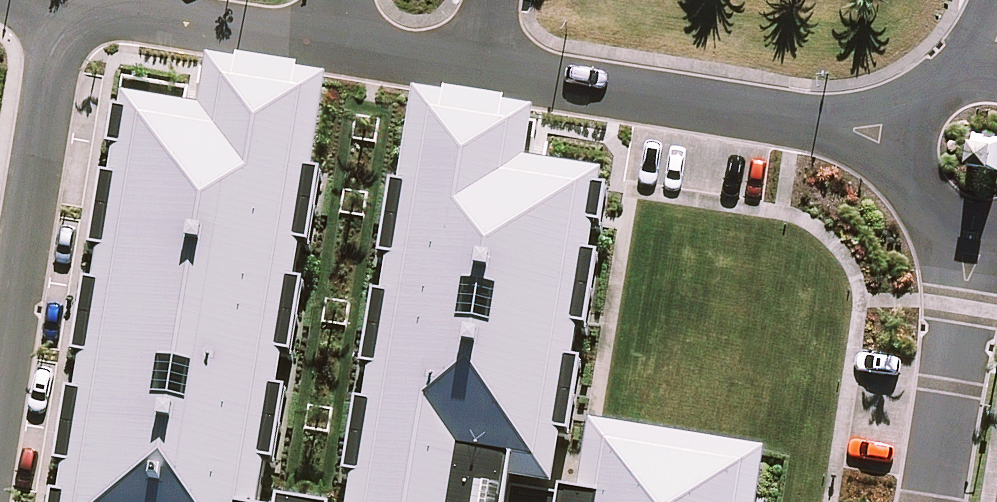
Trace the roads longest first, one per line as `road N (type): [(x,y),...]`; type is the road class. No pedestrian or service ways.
road 1 (residential): [(889,135),(333,45)]
road 2 (residential): [(0,412),(65,2)]
road 3 (residential): [(333,45),(65,2)]
road 4 (residential): [(977,240),(932,501)]
road 5 (residential): [(977,240),(948,233),(902,194),(889,135)]
road 6 (residential): [(889,135),(915,82),(939,63),(996,54)]

